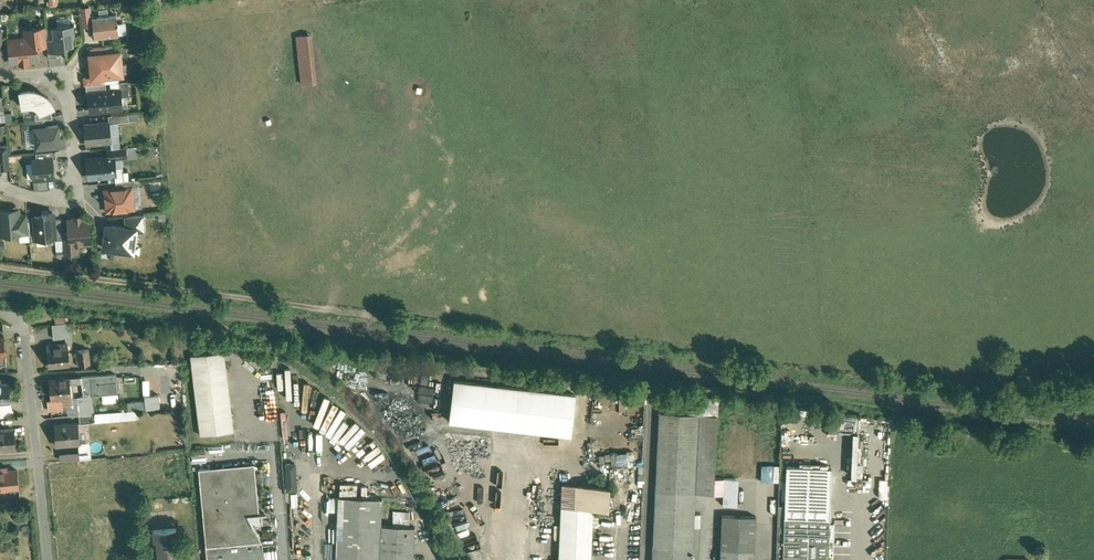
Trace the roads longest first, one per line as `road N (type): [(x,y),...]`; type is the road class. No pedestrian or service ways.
road 1 (track): [(0,270),(320,314)]
road 2 (residential): [(0,81),(68,77),(78,196),(0,189)]
road 3 (residential): [(47,559),(25,323),(0,312)]

